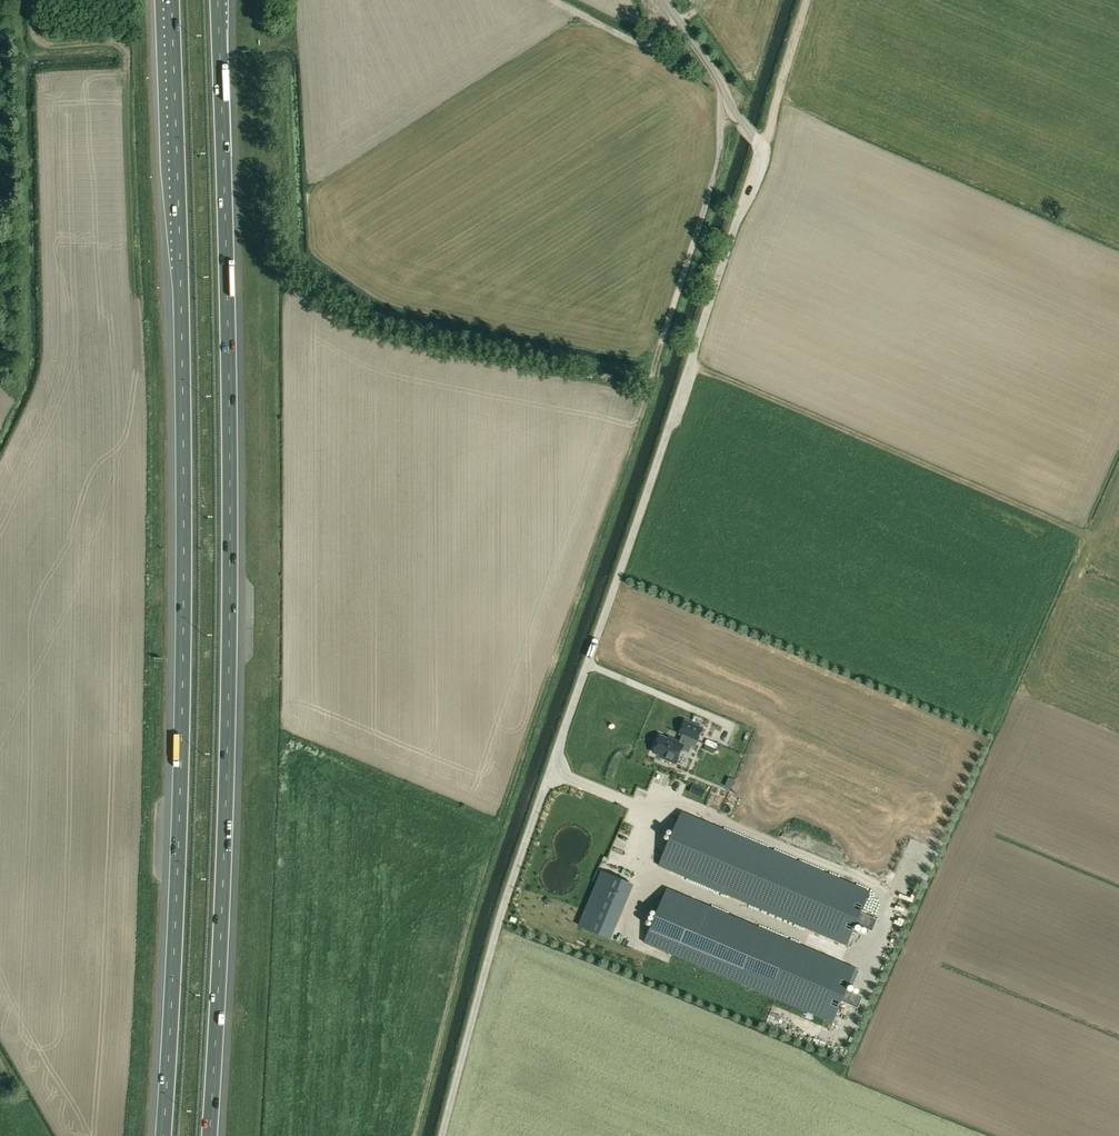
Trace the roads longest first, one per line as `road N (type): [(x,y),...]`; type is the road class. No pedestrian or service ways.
road 1 (unclassified): [(443,1135),(498,920),(763,145),(736,117),(665,0)]
road 2 (motorway): [(170,0),(181,520),(175,888),(158,1135)]
road 3 (motorway): [(215,1135),(230,513),(219,0)]
road 4 (track): [(763,145),(808,0)]

